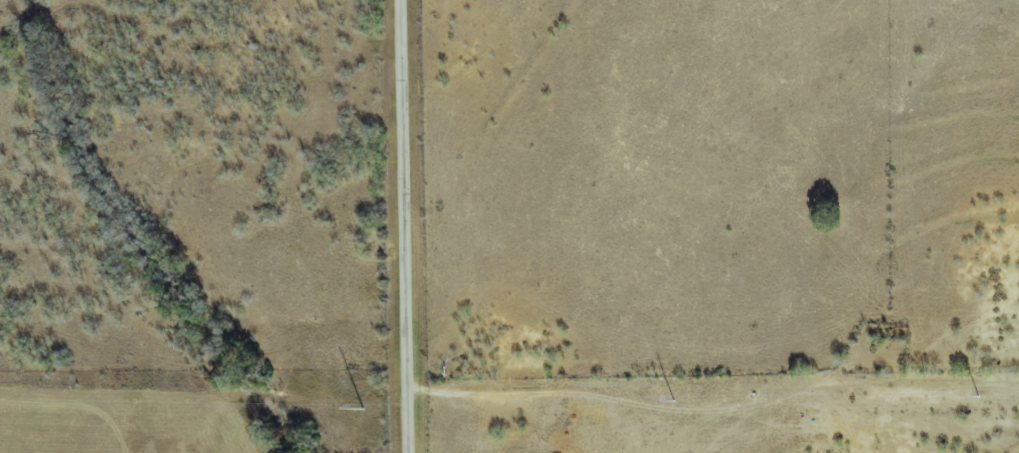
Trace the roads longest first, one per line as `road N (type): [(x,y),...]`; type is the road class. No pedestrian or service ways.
road 1 (residential): [(401,0),(408,452)]

